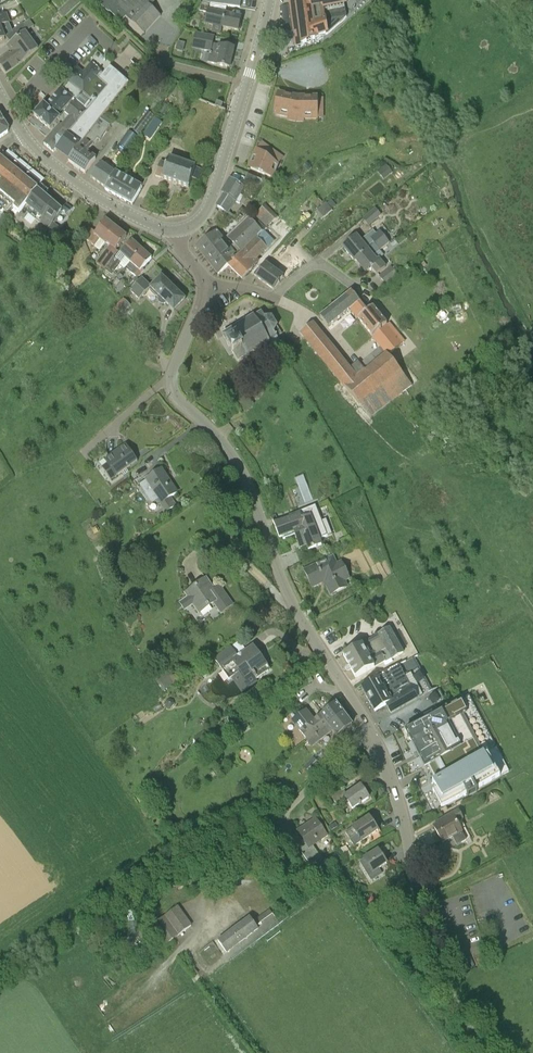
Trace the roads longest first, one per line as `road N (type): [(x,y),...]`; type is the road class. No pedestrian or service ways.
road 1 (residential): [(369,731),(286,589),(241,469),(174,393),(172,375),(196,315)]
road 2 (track): [(0,974),(133,890),(235,844)]
road 3 (tertiary): [(177,229),(207,209),(269,0)]
road 4 (tertiary): [(177,229),(85,188),(22,132)]
road 5 (residential): [(418,907),(402,814),(369,731)]
road 6 (unclassified): [(235,844),(255,837),(369,731)]
road 7 (unclassified): [(483,1052),(436,966),(418,907)]

